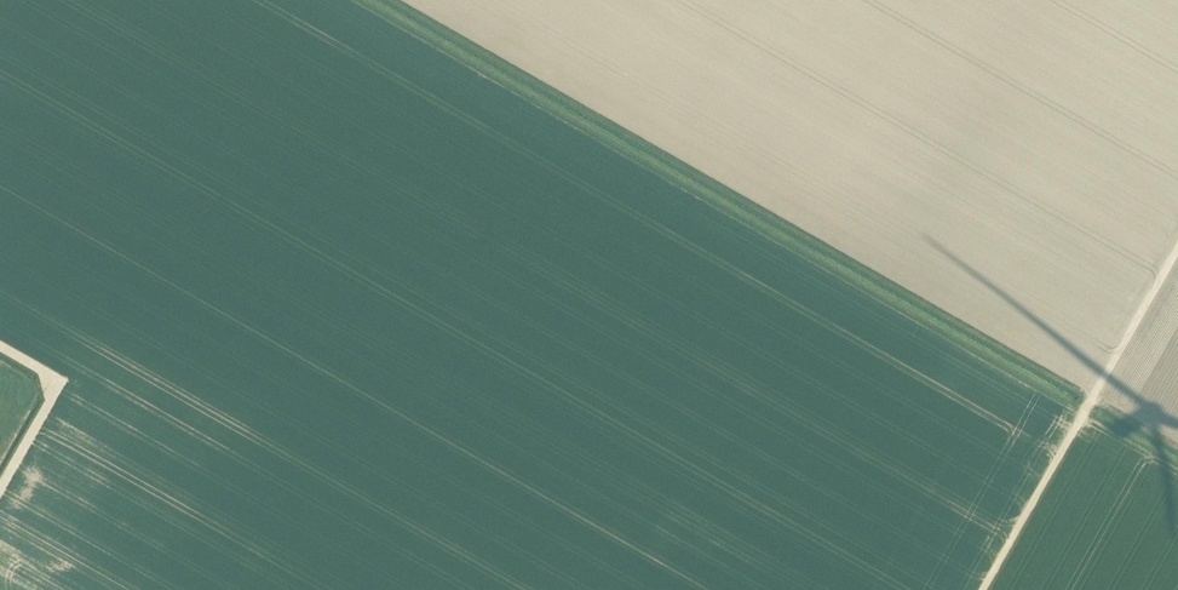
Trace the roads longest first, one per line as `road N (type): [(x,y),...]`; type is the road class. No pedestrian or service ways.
road 1 (track): [(1177,245),(981,589)]
road 2 (track): [(0,347),(60,381),(0,486)]

